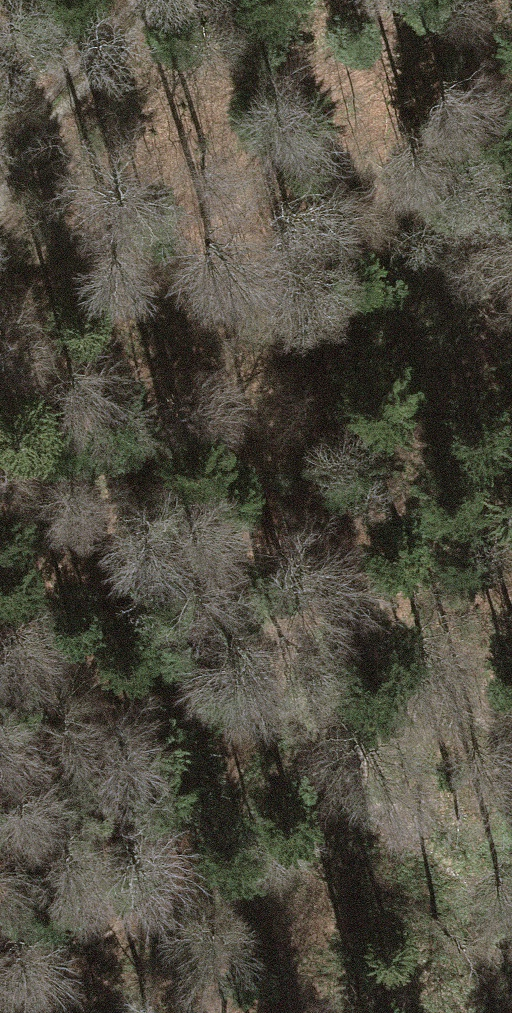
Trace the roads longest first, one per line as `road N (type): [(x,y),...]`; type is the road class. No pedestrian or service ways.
road 1 (track): [(0,956),(166,882),(234,721),(329,579),(358,466),(467,383),(511,305)]
road 2 (track): [(150,0),(14,159),(0,196)]
road 3 (track): [(160,884),(146,921),(52,1012)]

